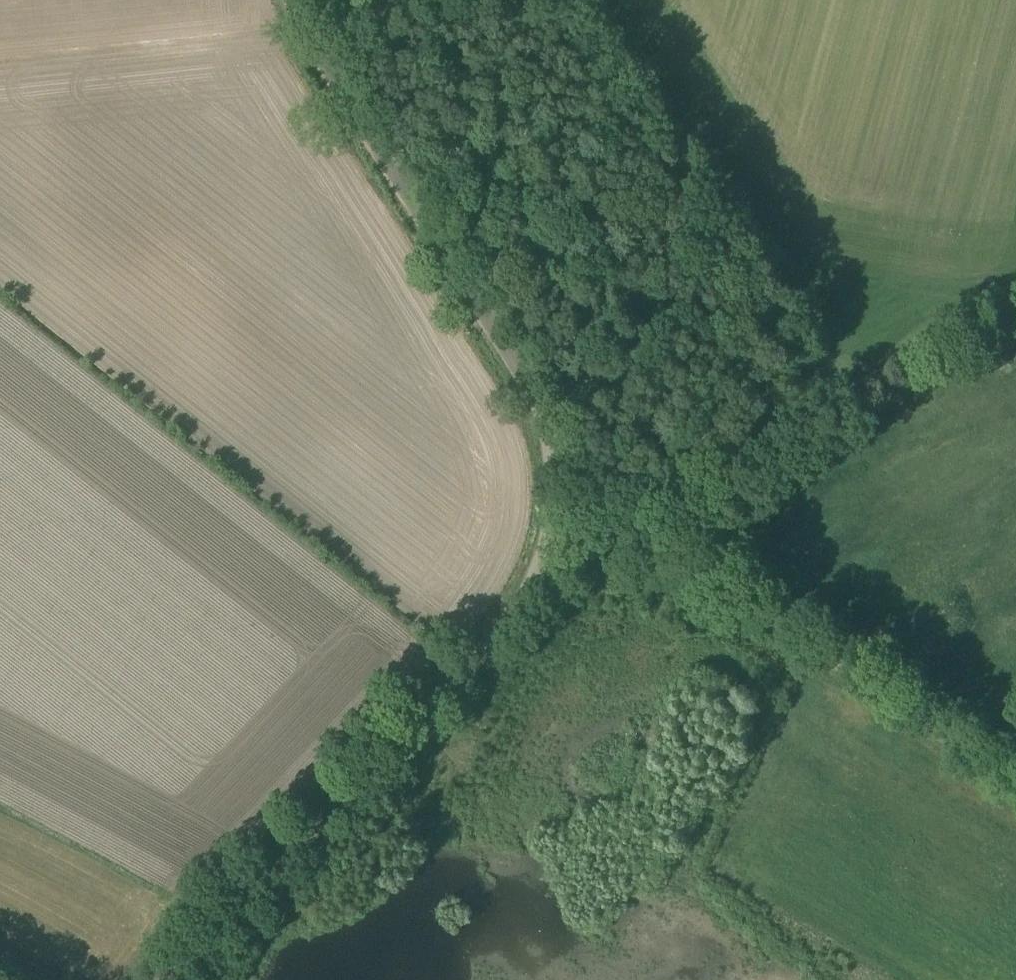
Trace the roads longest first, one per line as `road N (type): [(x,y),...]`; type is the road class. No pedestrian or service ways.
road 1 (unclassified): [(163,979),(466,667),(524,595)]
road 2 (unclassified): [(554,431),(312,44),(294,0)]
road 3 (track): [(614,520),(674,497),(1015,290)]
road 4 (unclassified): [(1015,775),(641,544)]
road 5 (unclassified): [(524,595),(546,554),(554,431)]
road 6 (unclassified): [(641,544),(614,520),(554,431)]
road 7 (unclassified): [(524,595),(588,549),(641,544)]

